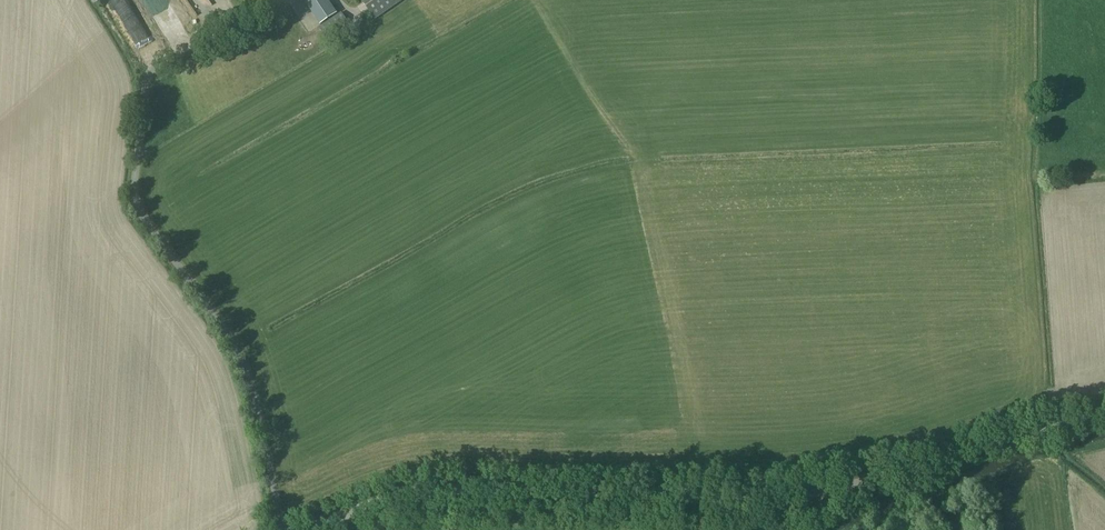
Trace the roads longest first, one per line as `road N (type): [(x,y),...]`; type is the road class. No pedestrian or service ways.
road 1 (unclassified): [(1104,415),(841,487),(465,490),(403,499),(306,529)]
road 2 (track): [(403,499),(413,515),(705,529)]

